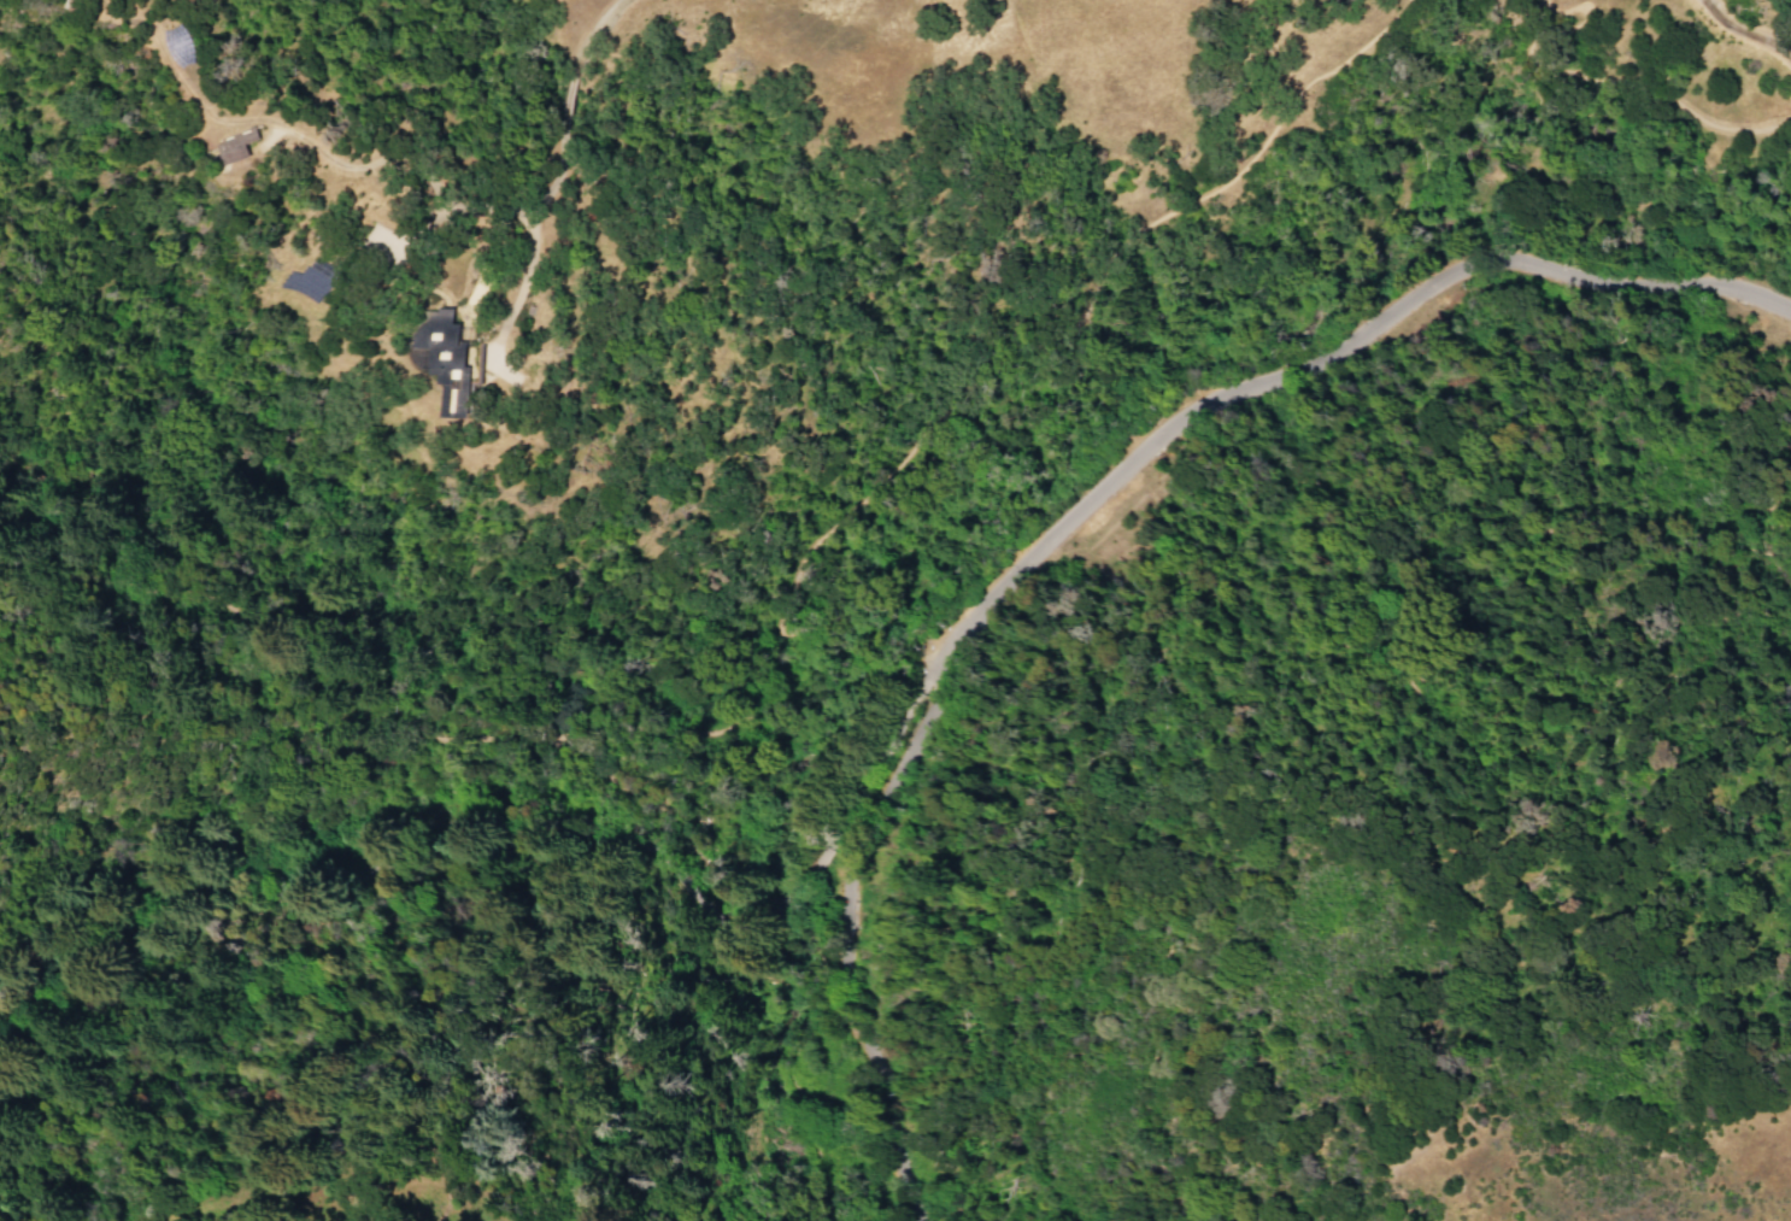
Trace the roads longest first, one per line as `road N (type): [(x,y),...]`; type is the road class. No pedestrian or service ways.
road 1 (residential): [(1790,311),(1725,286),(1573,278),(1491,257),(1457,266),(1315,356),(1190,409),(968,614),(935,657),(909,742),(841,885),(840,999),(862,1046),(909,1220)]

